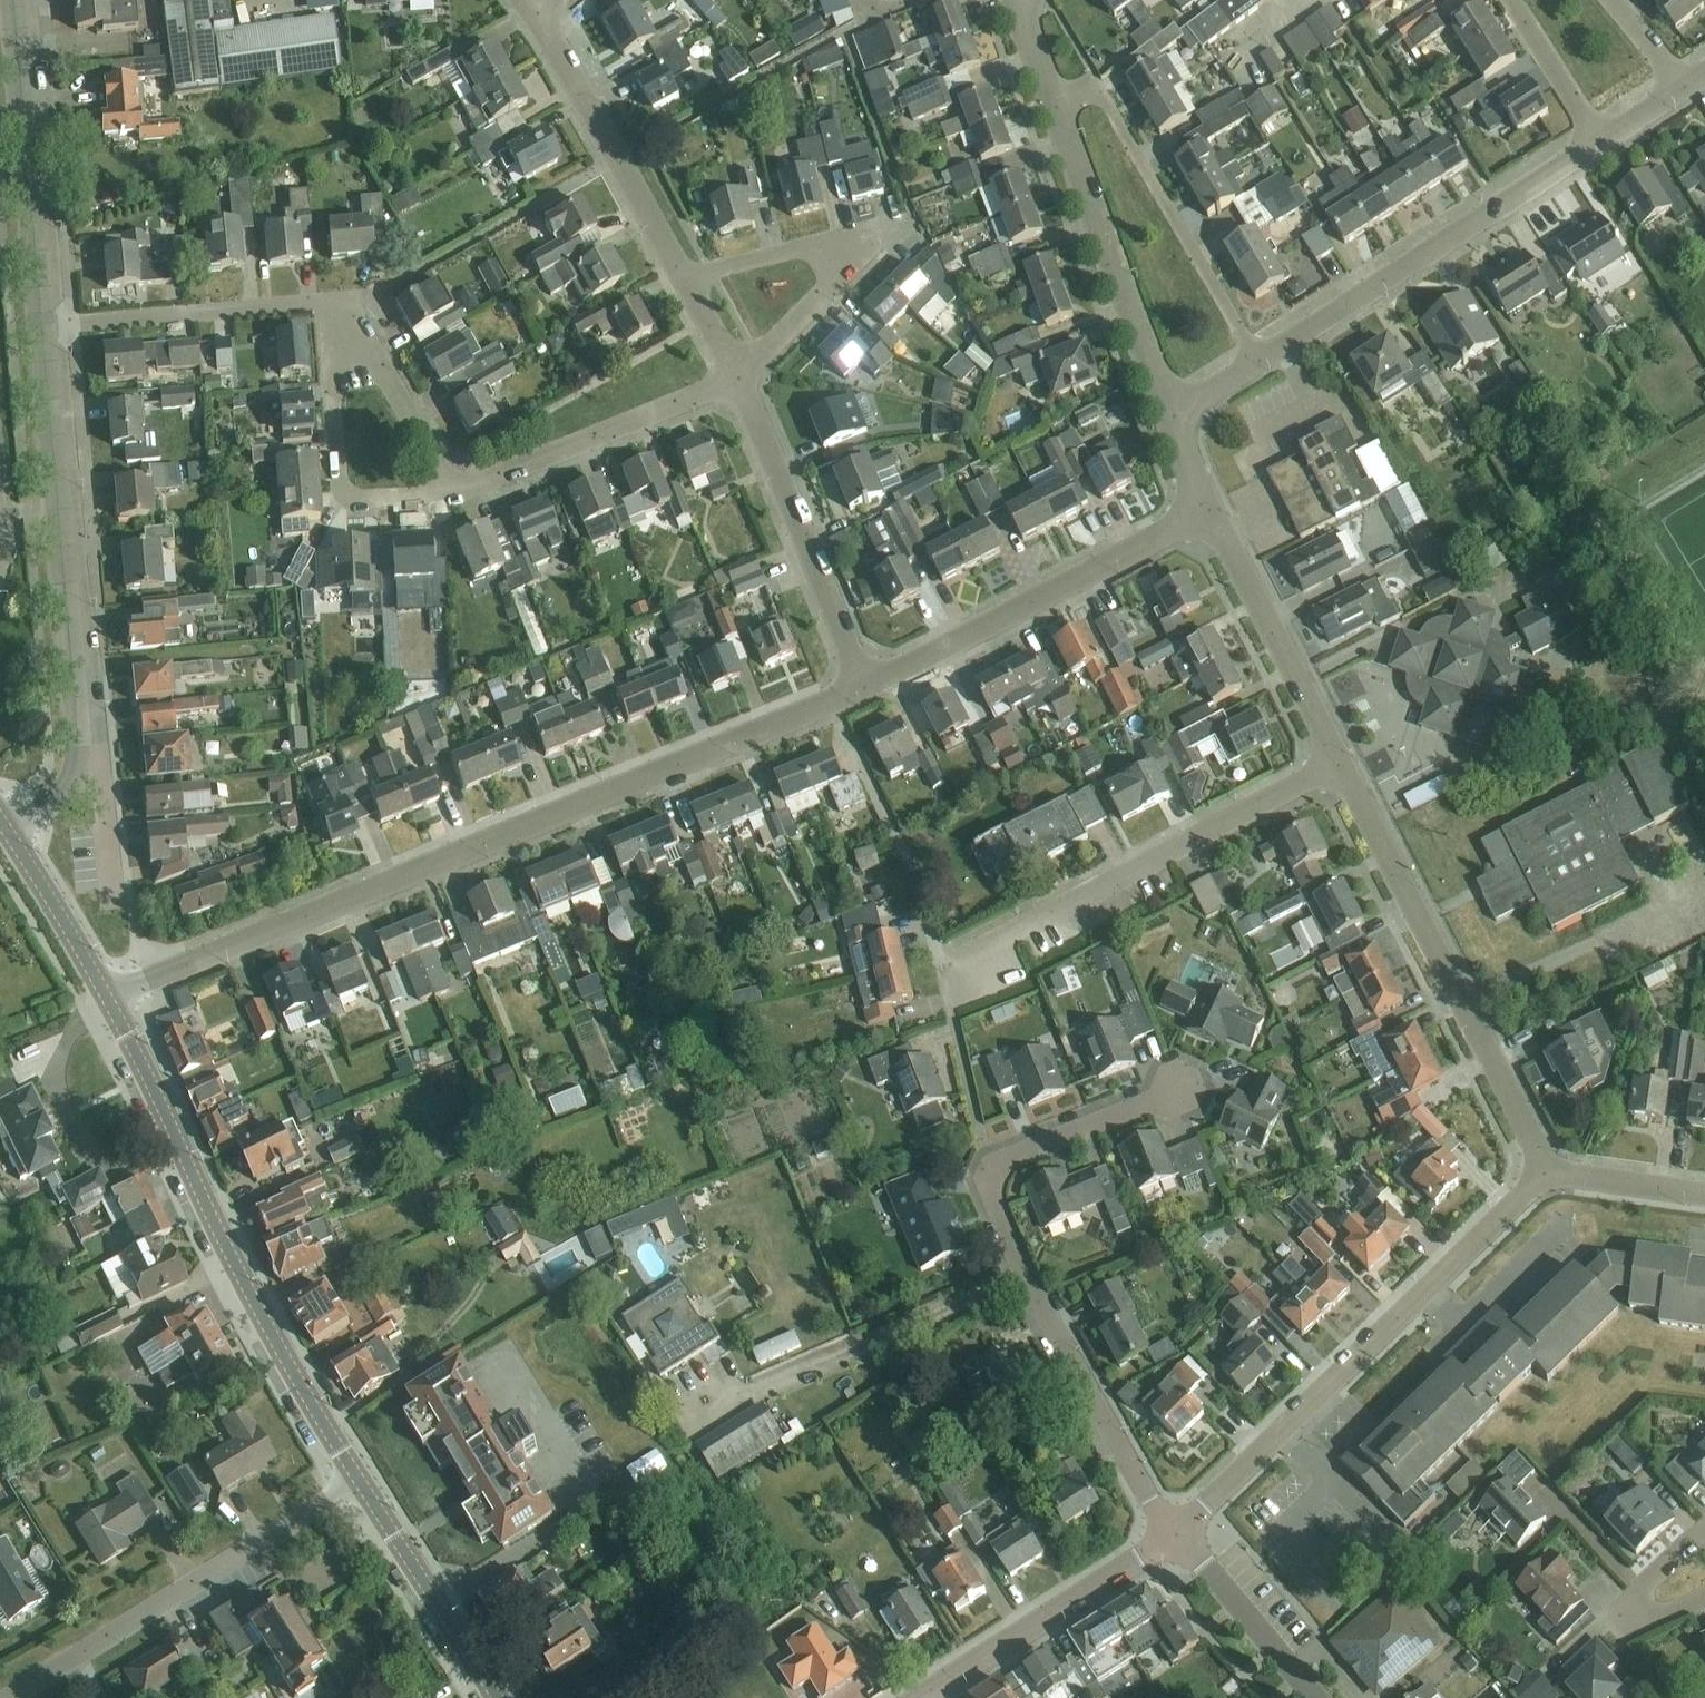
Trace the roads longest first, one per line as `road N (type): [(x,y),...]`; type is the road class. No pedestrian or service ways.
road 1 (residential): [(108,998),(843,702)]
road 2 (residential): [(1347,763),(943,975),(931,900),(849,733),(843,702)]
road 3 (residential): [(1180,1533),(1152,1507),(1033,1278),(996,1175),(1191,1096)]
road 4 (secondary): [(361,1482),(276,1342),(108,998)]
road 5 (residential): [(1180,1533),(1556,1177)]
road 6 (residential): [(1556,1177),(1347,763)]
road 7 (residential): [(79,776),(85,760),(49,328)]
road 8 (residential): [(10,1697),(361,1482)]
road 9 (residential): [(1258,360),(1599,136)]
road 10 (residential): [(864,685),(1217,511)]
road 11 (residential): [(686,279),(841,241),(860,248),(858,268),(739,375)]
road 12 (residential): [(1258,360),(1108,99),(1064,109)]
road 13 (residential): [(864,685),(739,375)]
road 14 (residential): [(351,344),(344,313),(327,301),(49,328)]
road 15 (residential): [(49,328),(16,0)]
road 16 (residential): [(1176,413),(1064,109)]
road 17 (residential): [(924,1697),(1180,1533)]
road 18 (residential): [(686,279),(538,16)]
road 19 (residential): [(464,493),(739,375)]
road 20 (residential): [(1347,763),(1217,511)]
road 21 (residential): [(351,344),(334,360),(345,492),(359,502),(464,493)]
road 22 (secondary): [(498,1697),(361,1482)]
road 23 (residential): [(1319,1697),(1180,1533)]
road 24 (secondary): [(108,998),(6,830)]
road 25 (residential): [(464,493),(374,350),(351,344)]
road 26 (residential): [(1599,136),(1514,0)]
road 27 (residential): [(1704,1198),(1556,1177)]
road 28 (residential): [(79,776),(105,792),(115,903)]
road 29 (residential): [(1704,1528),(1638,1592),(1642,1613),(1664,1613)]

